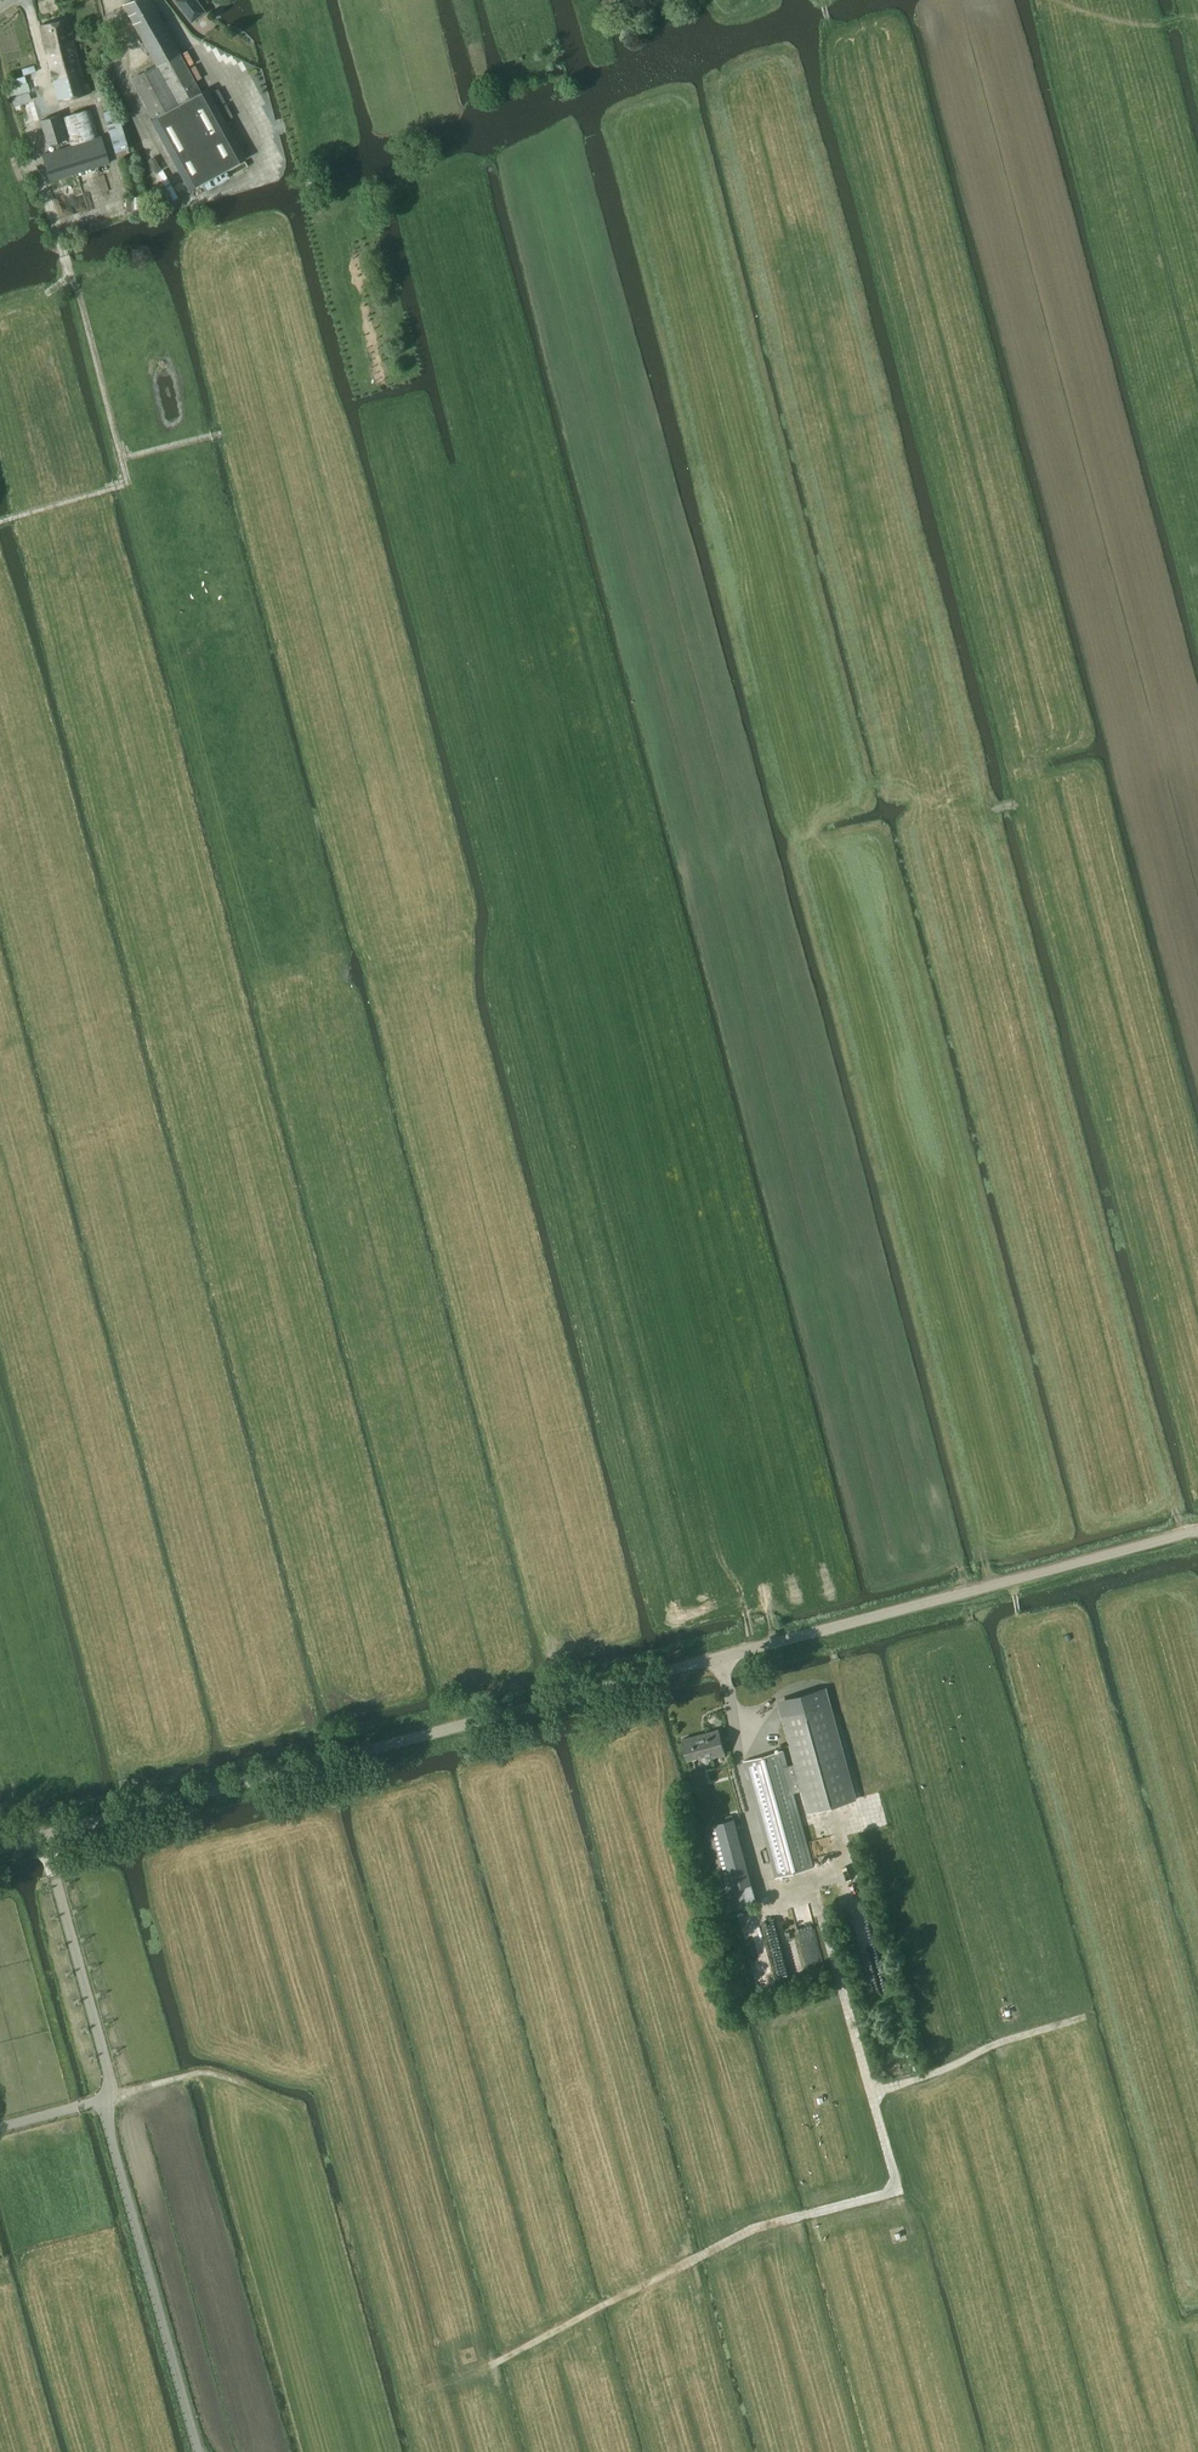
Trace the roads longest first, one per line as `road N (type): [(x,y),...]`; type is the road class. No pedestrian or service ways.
road 1 (unclassified): [(0,1847),(1197,1530)]
road 2 (track): [(491,2365),(750,2230),(897,2190),(814,1889)]
road 3 (track): [(1170,23),(1051,0)]

